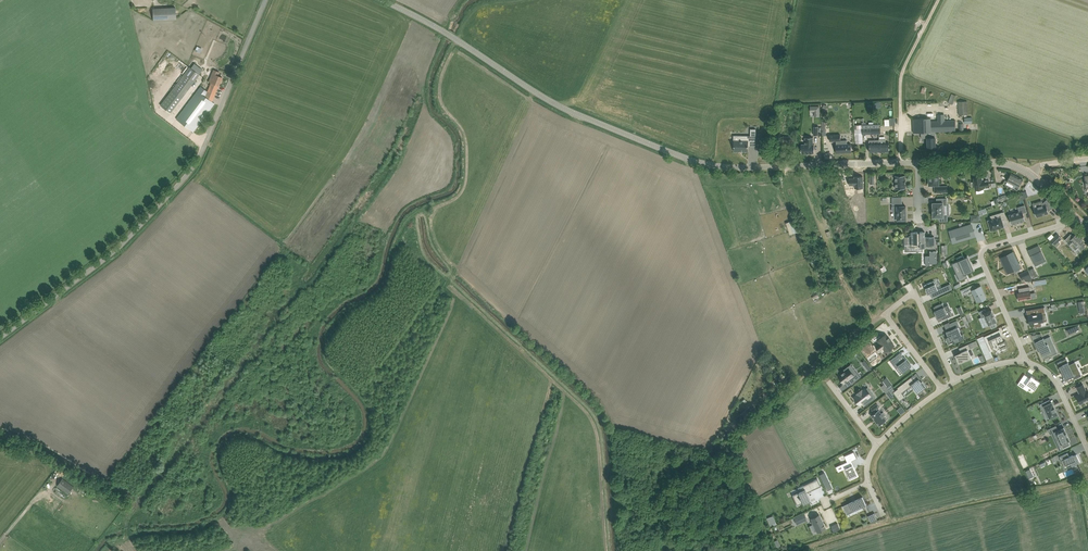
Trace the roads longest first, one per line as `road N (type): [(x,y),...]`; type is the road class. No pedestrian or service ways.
road 1 (track): [(106,550),(130,536),(191,531),(220,518),(233,496),(219,456),(238,436),(331,460),(365,442),(367,404),(327,357),(327,338),(340,316),(384,284),(408,218),(453,198),(464,183),(464,140),(440,110),(436,88),(456,39)]
road 2 (tertiary): [(917,163),(694,162),(553,104),(382,0)]
road 3 (unclassified): [(0,338),(119,247),(181,182),(266,0)]
road 4 (track): [(884,313),(729,445),(773,550)]
road 5 (track): [(793,550),(1087,476)]
road 6 (residential): [(955,381),(915,292),(884,313),(943,389)]
road 7 (residential): [(1078,218),(983,252),(1024,361)]
road 8 (track): [(939,0),(903,71),(900,163)]

